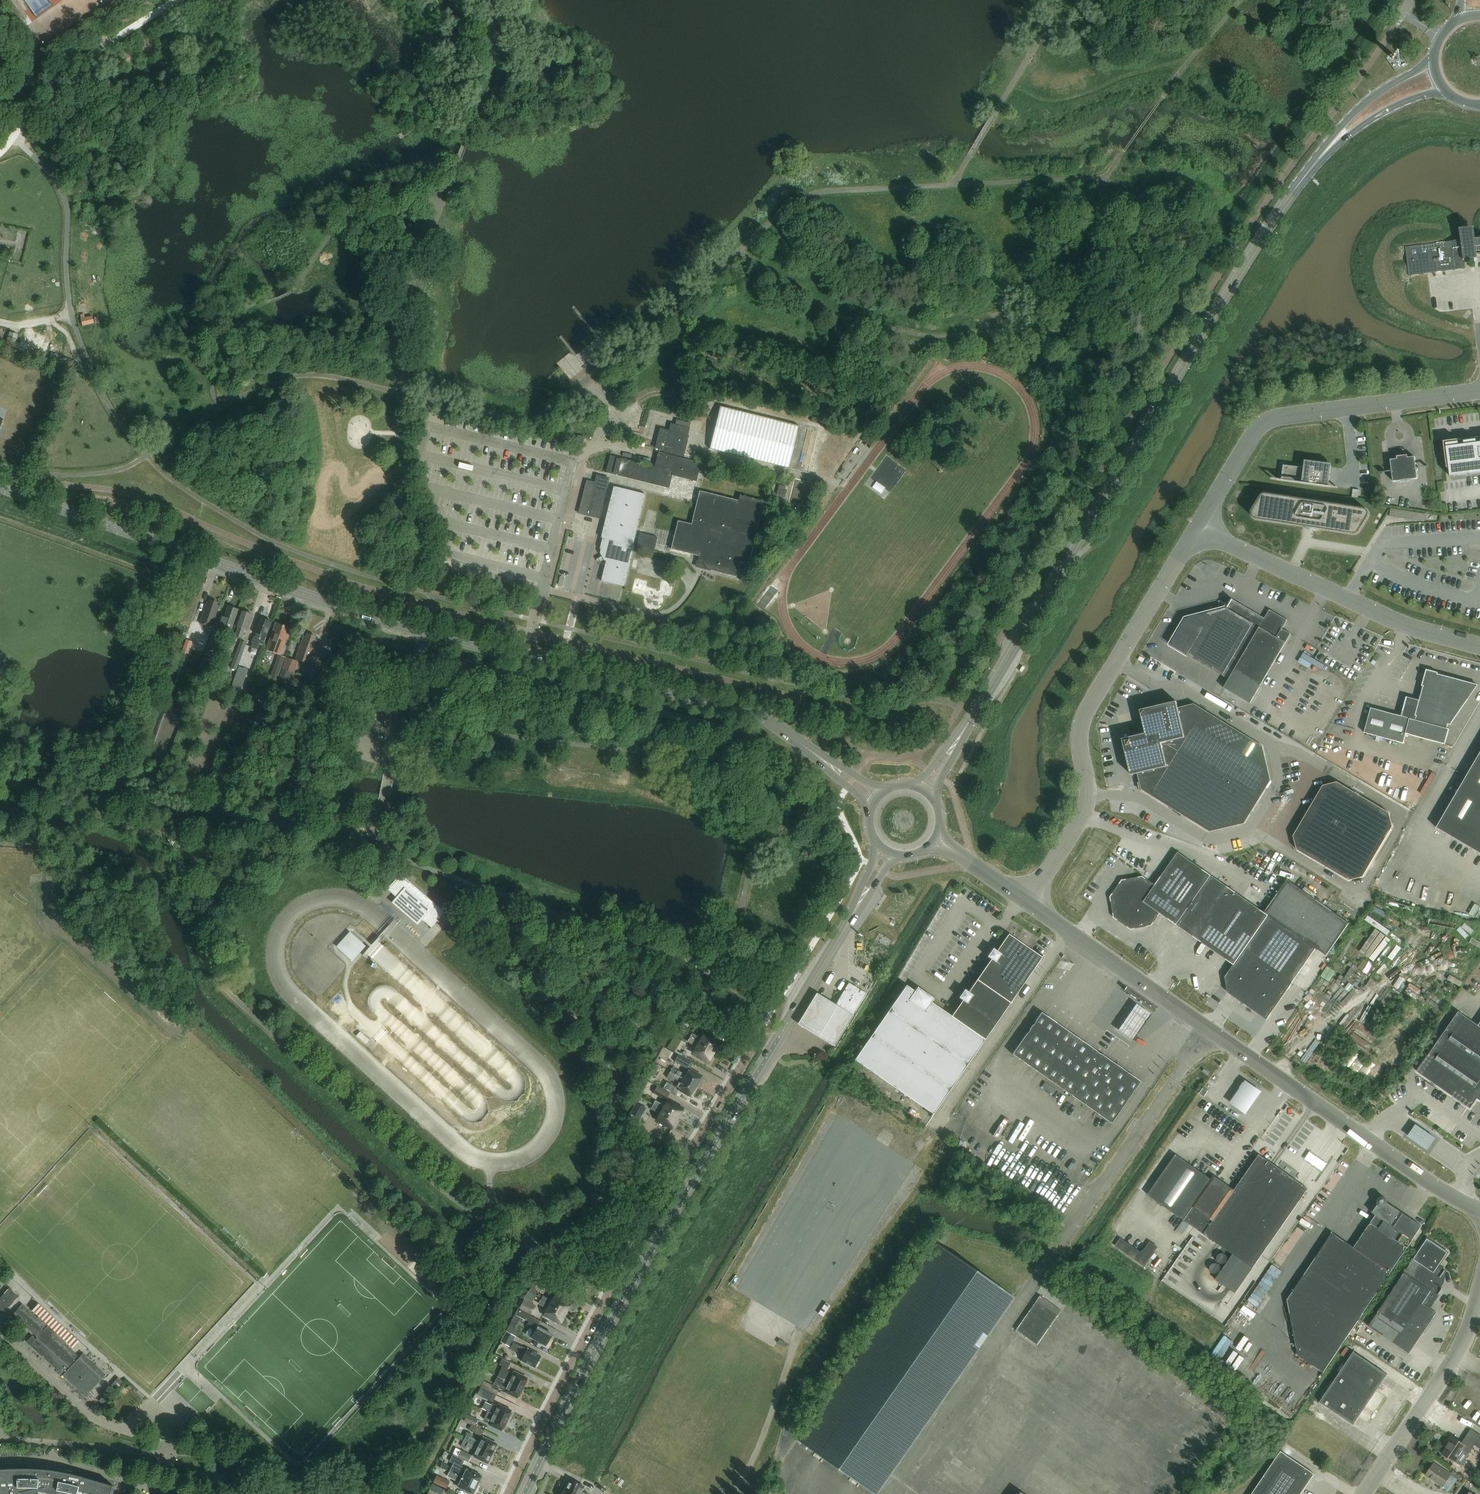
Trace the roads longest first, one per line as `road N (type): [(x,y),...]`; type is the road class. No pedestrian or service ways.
road 1 (tertiary): [(0,487),(424,633),(755,715),(821,759)]
road 2 (secondary): [(963,732),(1266,230),(1346,130)]
road 3 (unclassified): [(1479,1210),(1027,903)]
road 4 (residential): [(777,1042),(757,1041),(721,1101),(612,1287),(509,1493)]
road 5 (secondary): [(523,1493),(652,1243),(777,1042)]
road 6 (unclassified): [(1027,903),(1084,818),(1084,715),(1198,531)]
road 7 (unclassified): [(1198,531),(1254,433),(1271,419),(1479,392)]
road 8 (unclassified): [(1479,647),(1409,628),(1198,531)]
road 9 (unclassified): [(1479,1296),(1459,1355),(1366,1493)]
road 10 (secondary): [(777,1042),(855,910)]

